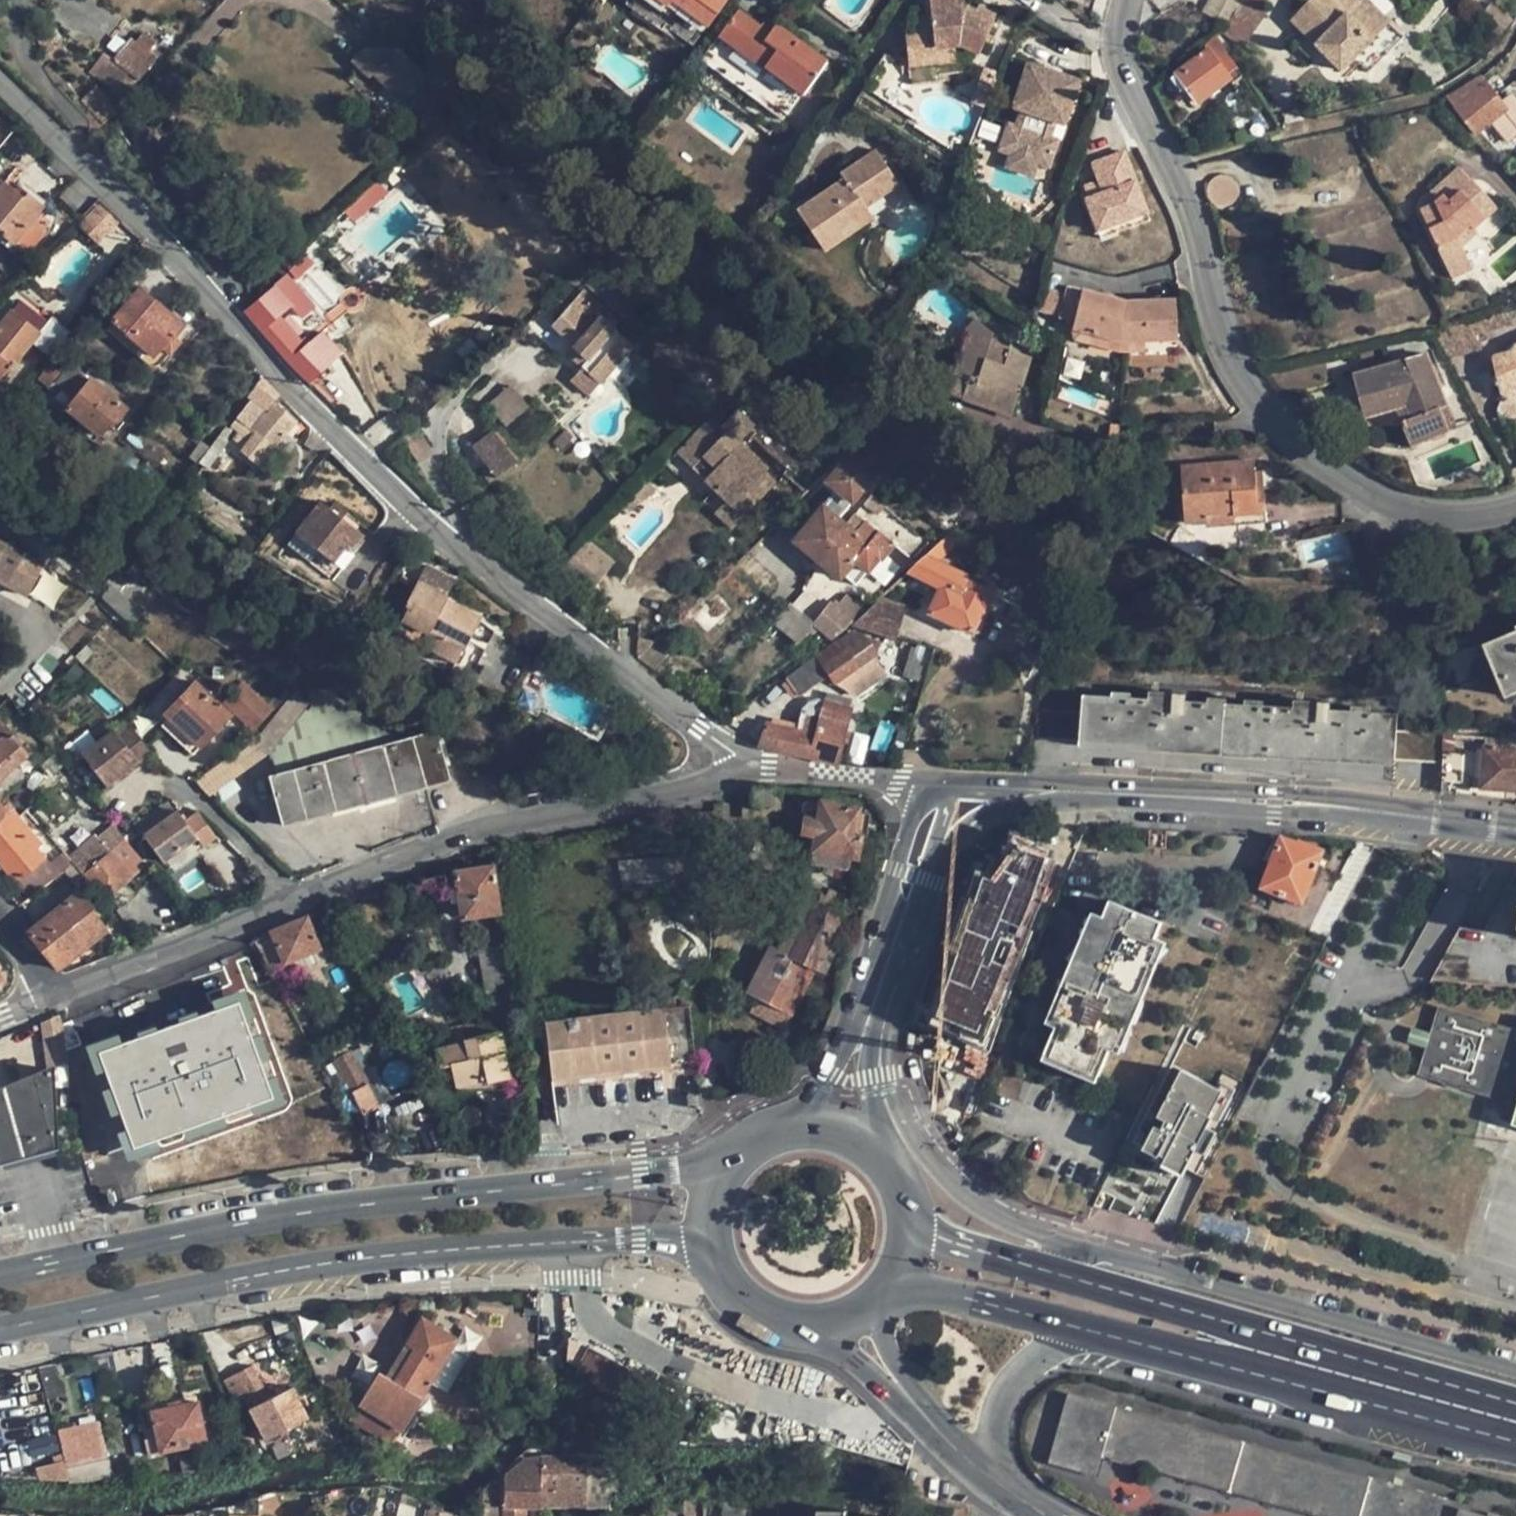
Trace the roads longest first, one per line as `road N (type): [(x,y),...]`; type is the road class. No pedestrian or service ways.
road 1 (primary): [(732,1161),(228,1223),(0,1270)]
road 2 (residential): [(747,771),(365,868),(205,941),(52,993)]
road 3 (residential): [(1515,505),(1459,515),(1404,510),(1301,446),(1258,399),(1230,361),(1200,239),(1121,55),(1128,0)]
road 4 (primary): [(0,1331),(402,1253),(646,1241),(710,1251)]
road 5 (residential): [(747,771),(380,475),(227,305)]
road 6 (tertiary): [(1515,830),(1274,801),(1074,790),(975,788),(945,802)]
road 7 (motorway): [(1515,1403),(1027,1265)]
road 8 (residential): [(1089,1256),(955,1188),(917,1136),(888,1059),(903,910)]
road 9 (residential): [(1515,1375),(1089,1256)]
road 10 (motorway): [(1114,1333),(1515,1440)]
road 11 (residential): [(227,305),(221,273),(141,135),(199,37),(233,0)]
road 12 (motorway): [(893,1281),(1114,1333)]
road 13 (motorway): [(1006,1488),(998,1424),(1013,1383),(1057,1349),(1114,1333)]
road 14 (residential): [(227,305),(68,157)]
road 15 (residential): [(945,802),(919,785),(747,771)]
road 16 (residential): [(68,157),(61,112),(14,34),(22,0)]
road 17 (secondary): [(809,1328),(937,1433)]
road 18 (tertiary): [(881,1158),(866,1048),(873,1001)]
road 19 (tertiary): [(873,1001),(791,1128)]
road 20 (secondary): [(937,1433),(899,1368),(877,1300)]
road 21 (primary): [(710,1251),(746,1307),(809,1328)]
road 22 (primary): [(1027,1265),(930,1235),(908,1219)]

